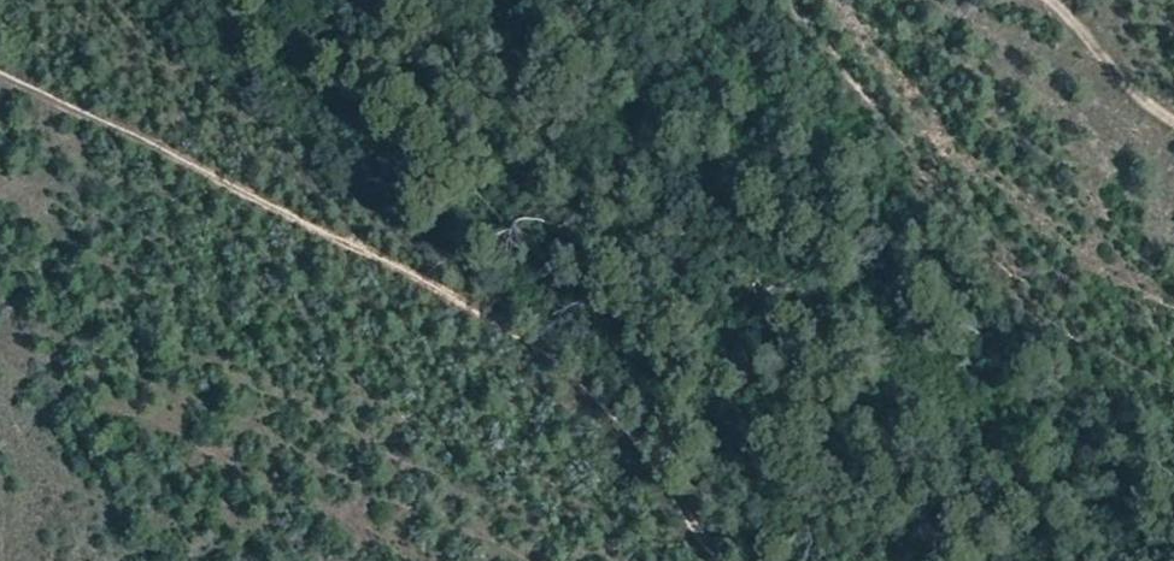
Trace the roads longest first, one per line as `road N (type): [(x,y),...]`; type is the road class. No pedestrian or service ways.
road 1 (track): [(1173,127),(1043,0)]

